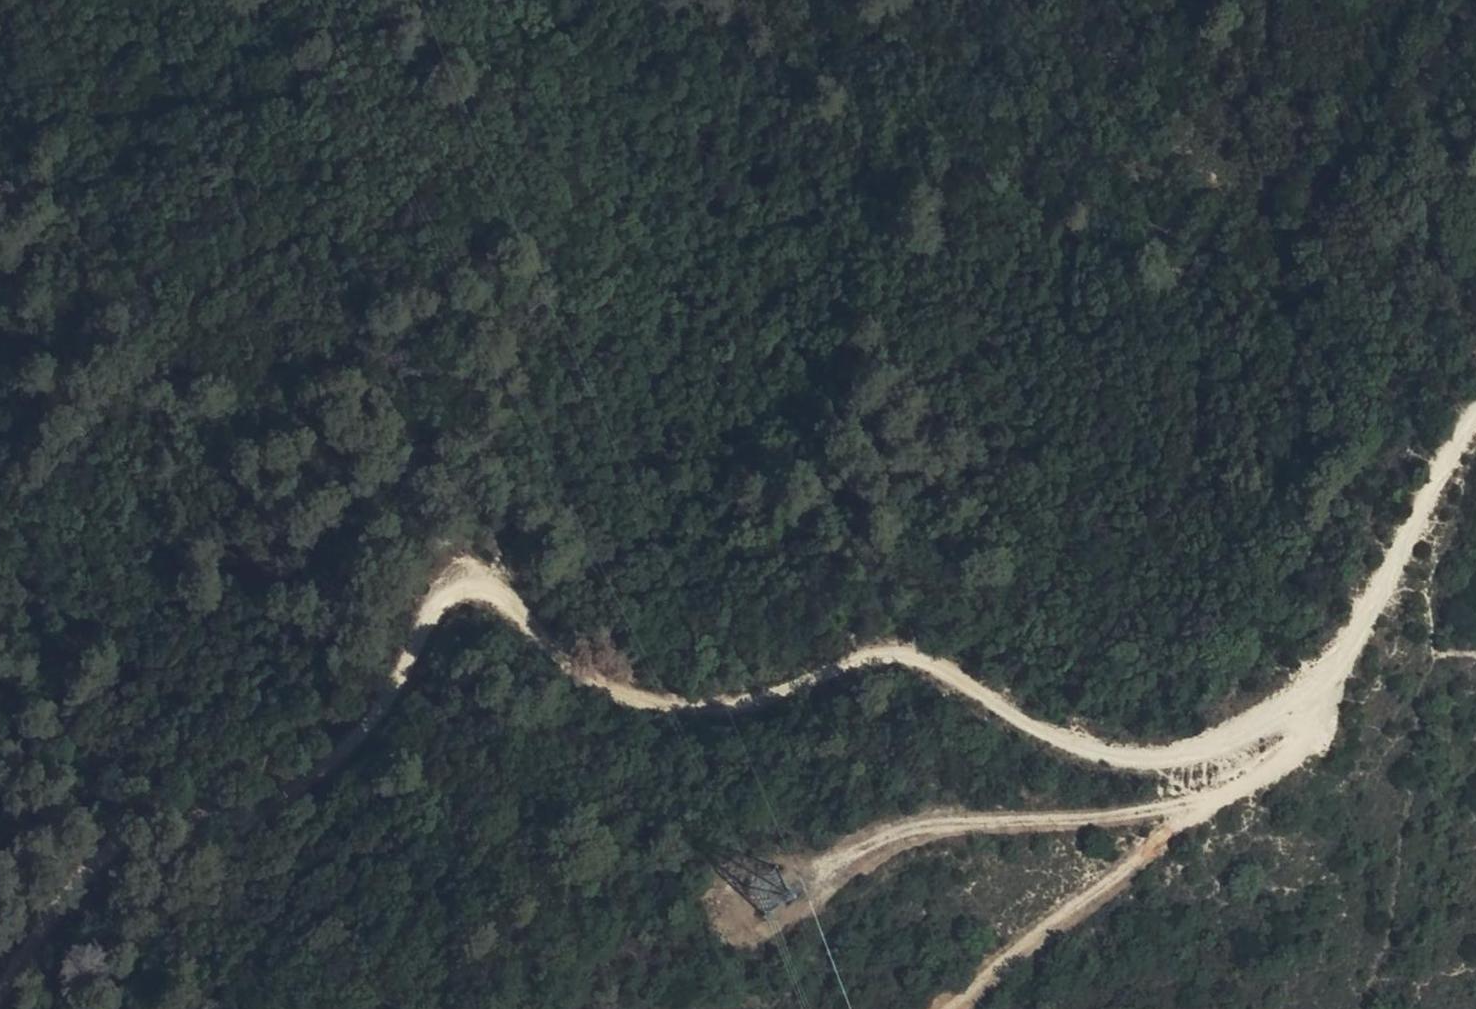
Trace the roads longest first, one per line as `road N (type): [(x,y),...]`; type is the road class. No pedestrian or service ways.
road 1 (track): [(1345,665),(1247,736),(1180,757),(1062,734),(933,664),(884,657),(784,691),(693,698),(638,691),(560,665),(532,623),(482,582),(440,602),(414,665),(278,816),(191,824),(137,843),(0,990)]
road 2 (track): [(1475,415),(1309,741),(1146,852),(948,1008)]

